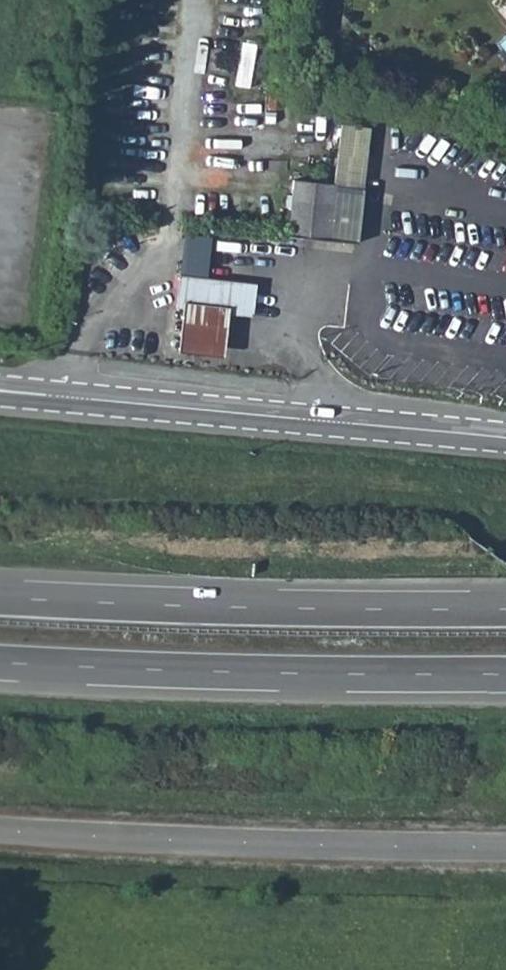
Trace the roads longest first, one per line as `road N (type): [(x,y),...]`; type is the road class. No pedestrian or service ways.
road 1 (tertiary): [(505,439),(0,388)]
road 2 (tertiary): [(505,847),(0,831)]
road 3 (trunk): [(505,609),(0,597)]
road 4 (trunk): [(0,662),(505,674)]

